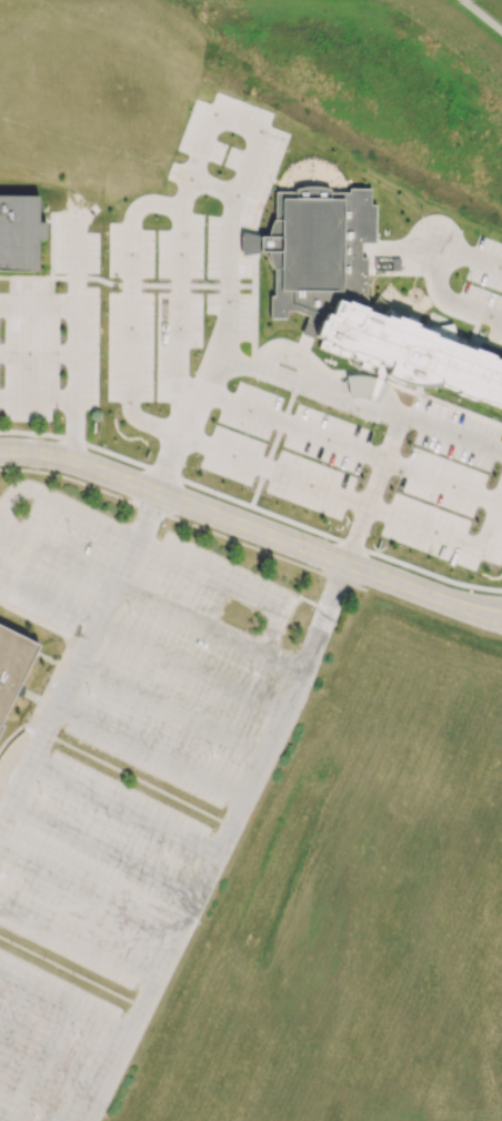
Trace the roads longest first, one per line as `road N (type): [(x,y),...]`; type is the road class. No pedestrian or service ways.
road 1 (tertiary): [(501,614),(450,604),(74,461),(0,450)]

